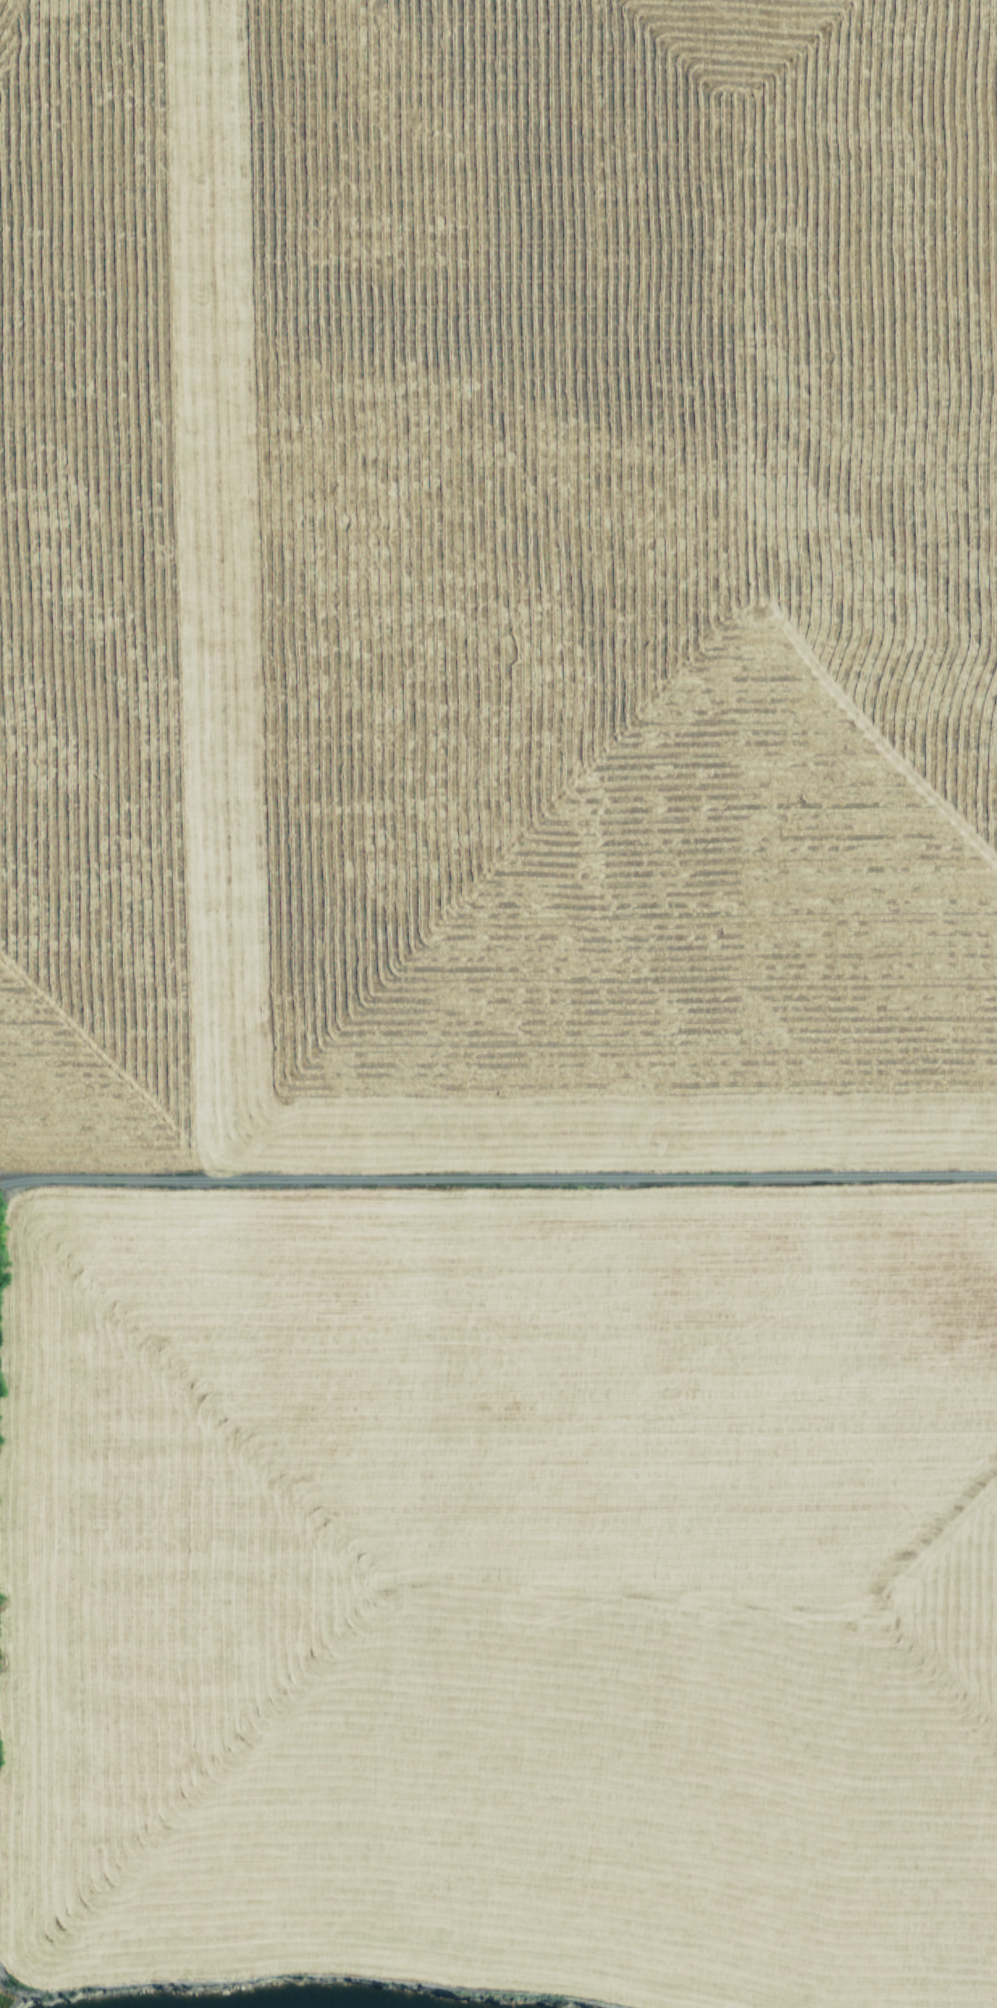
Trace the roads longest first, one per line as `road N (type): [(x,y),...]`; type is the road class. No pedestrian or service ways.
road 1 (residential): [(996,1177),(0,1182)]

